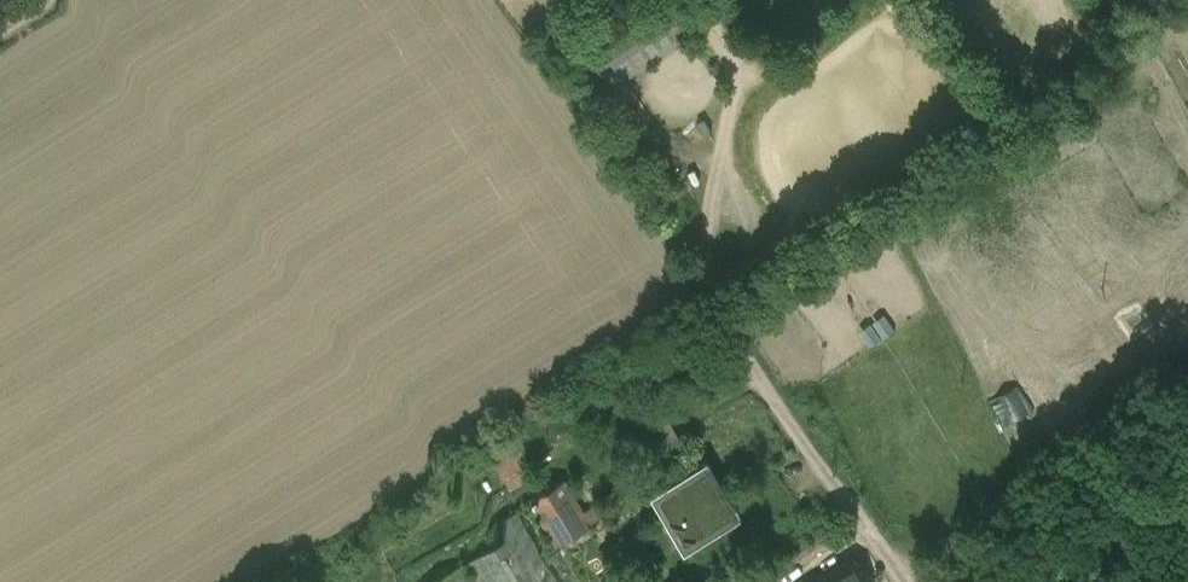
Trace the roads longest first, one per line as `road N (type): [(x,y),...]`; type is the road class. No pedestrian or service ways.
road 1 (unclassified): [(895,581),(757,386)]

